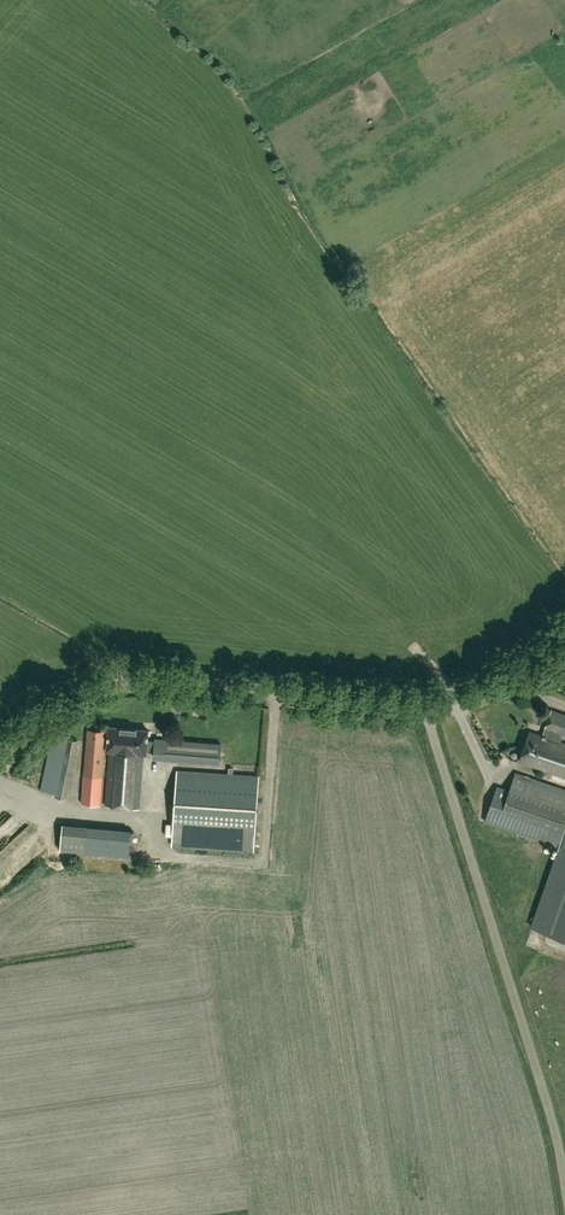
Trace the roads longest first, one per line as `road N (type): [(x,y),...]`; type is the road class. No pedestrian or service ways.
road 1 (unclassified): [(564,1199),(556,1139),(424,701)]
road 2 (unclassified): [(0,752),(73,689),(105,675),(424,701)]
road 3 (unclassified): [(424,701),(491,679),(564,626)]

